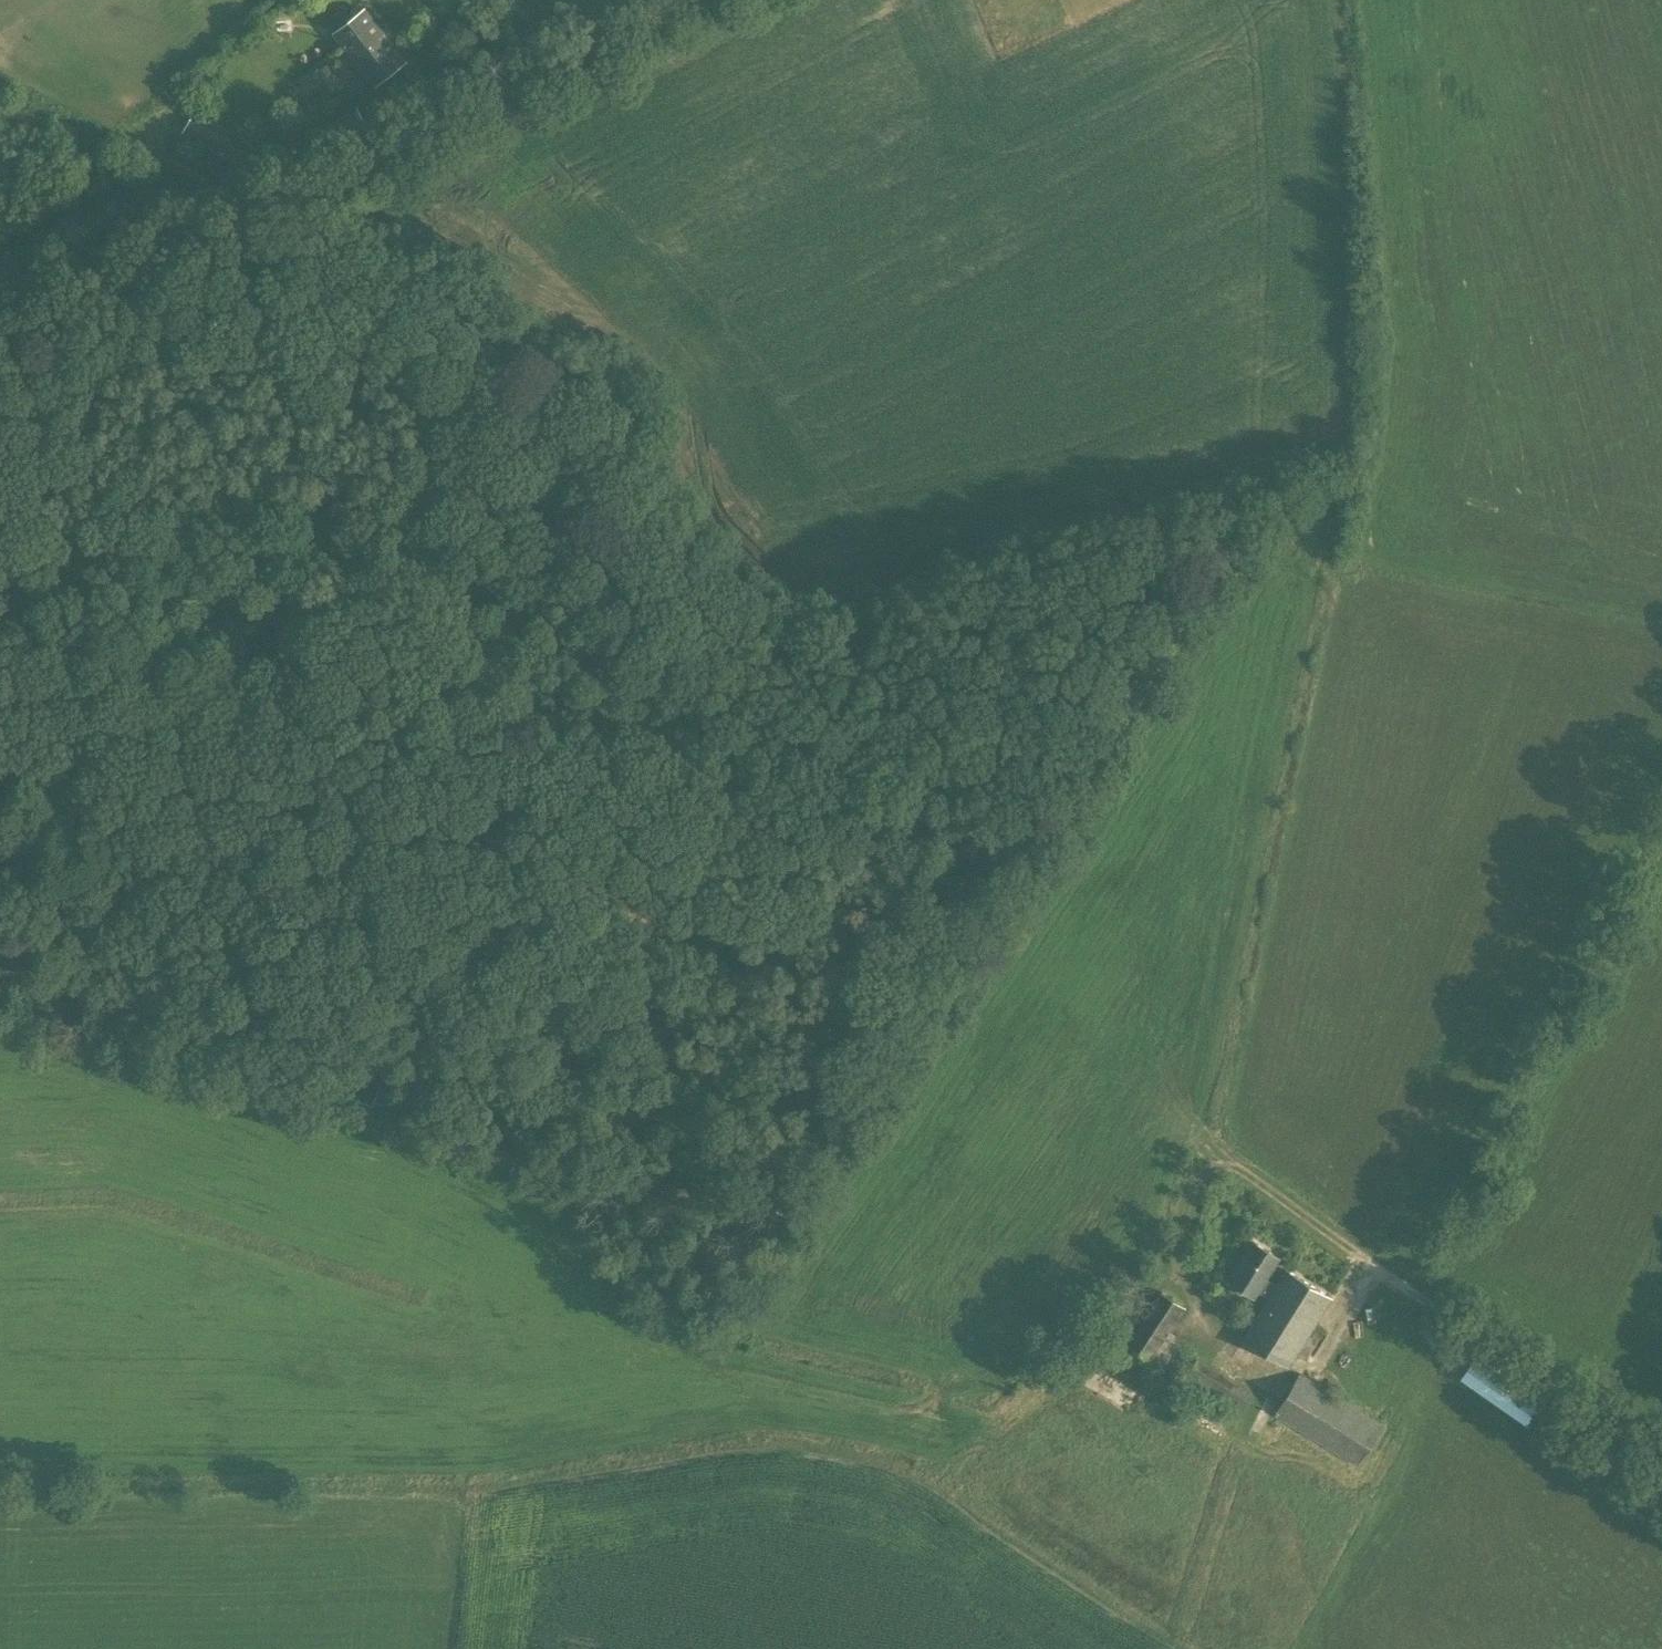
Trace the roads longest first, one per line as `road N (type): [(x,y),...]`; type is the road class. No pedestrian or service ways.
road 1 (unclassified): [(0,345),(682,0)]
road 2 (track): [(0,911),(62,932),(136,993),(309,1051),(341,1072)]

